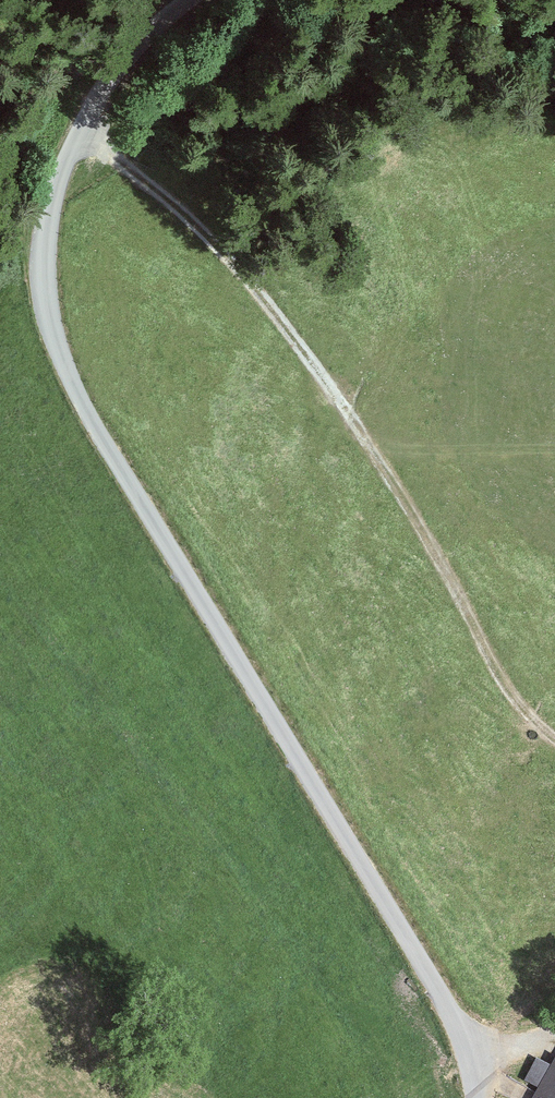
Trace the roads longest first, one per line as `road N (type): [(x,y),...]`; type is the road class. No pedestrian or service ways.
road 1 (unclassified): [(477,1097),(462,1035),(437,985),(79,394),(57,341),(46,262),(71,158),(115,78),(191,0)]
road 2 (track): [(85,129),(234,262),(293,335),(421,525),(506,683),(554,740)]

